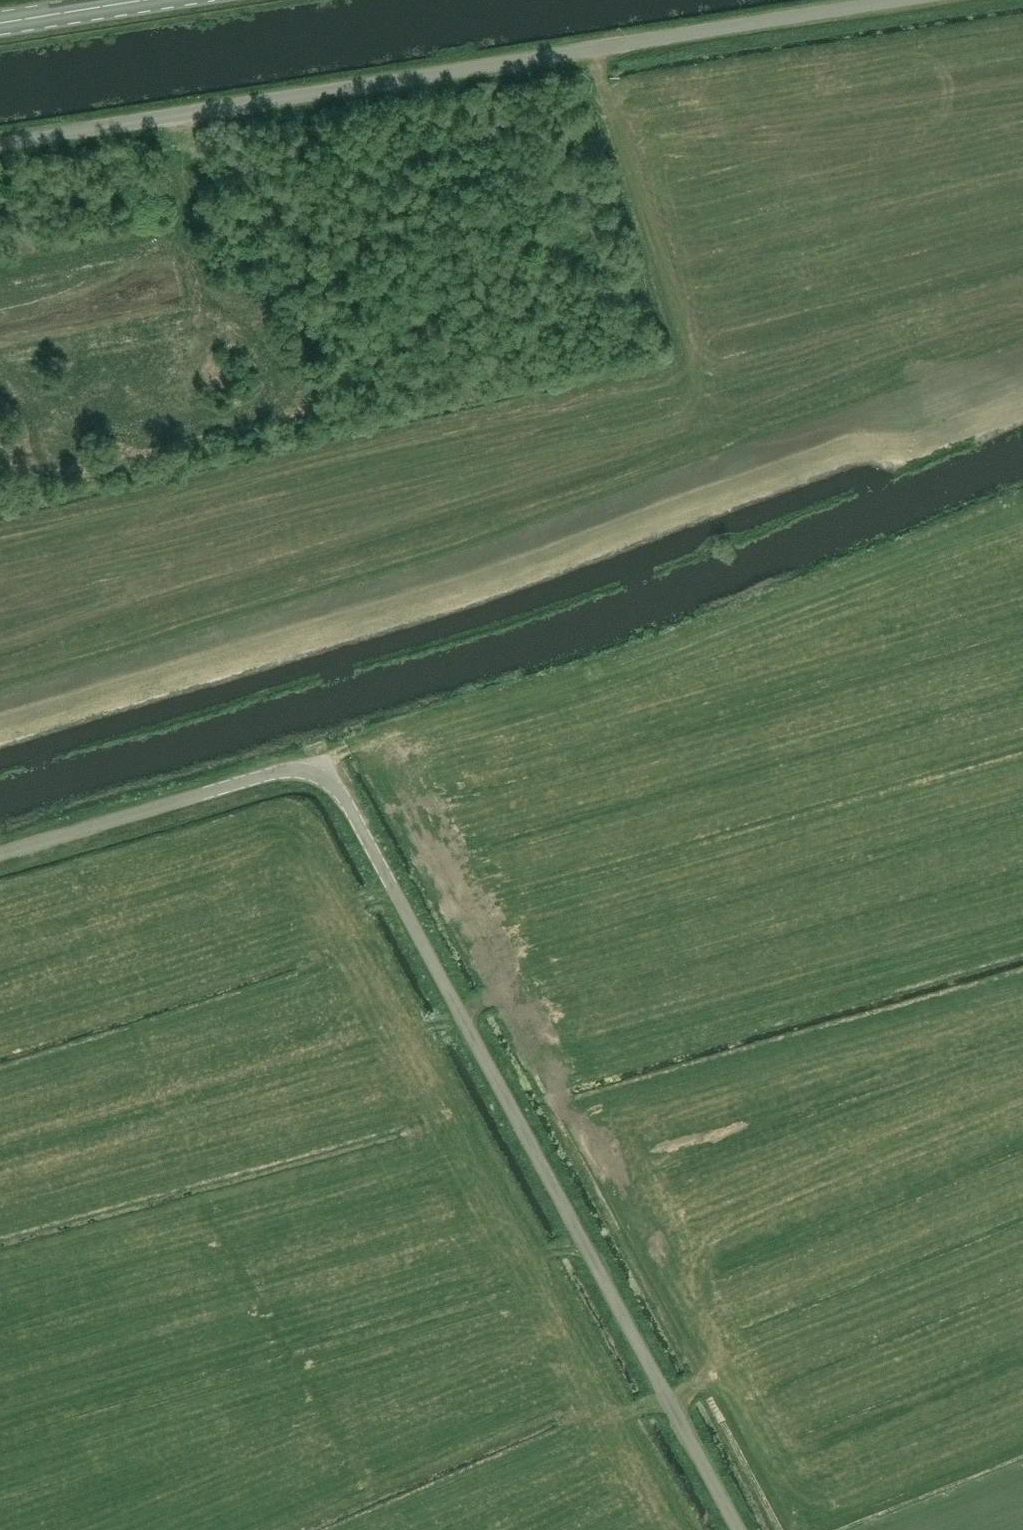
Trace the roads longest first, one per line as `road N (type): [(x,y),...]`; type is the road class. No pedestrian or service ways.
road 1 (unclassified): [(738,1529),(326,771),(290,768),(0,855)]
road 2 (unclassified): [(0,143),(901,0)]
road 3 (primary): [(142,0),(0,23)]

